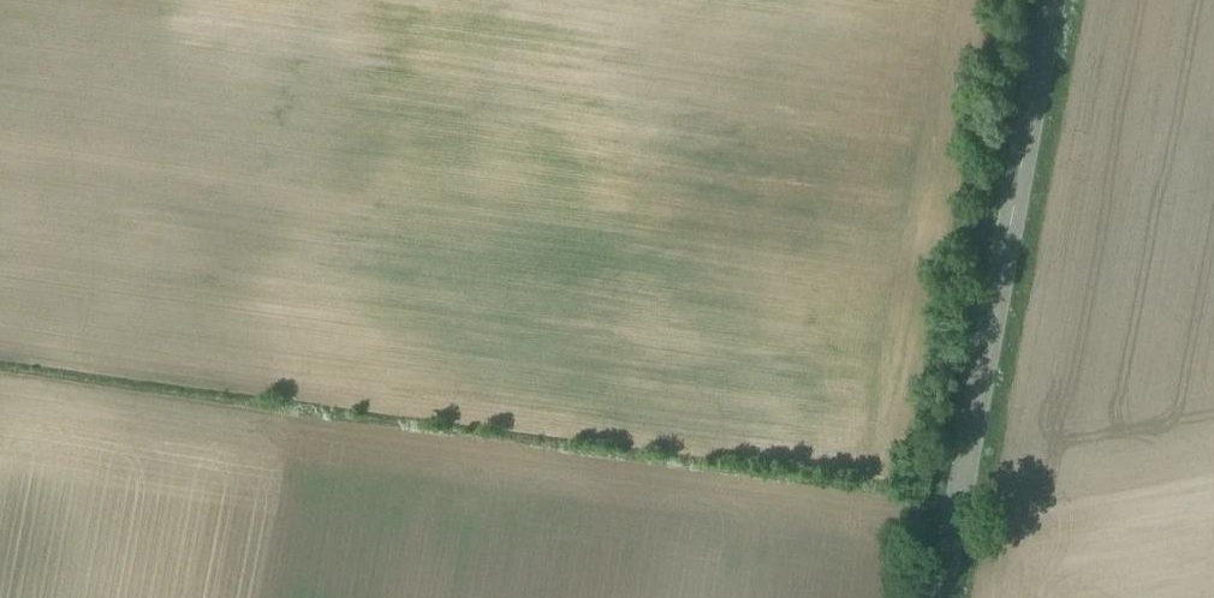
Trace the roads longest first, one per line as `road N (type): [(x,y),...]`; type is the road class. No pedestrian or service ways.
road 1 (tertiary): [(939,597),(1051,0)]

